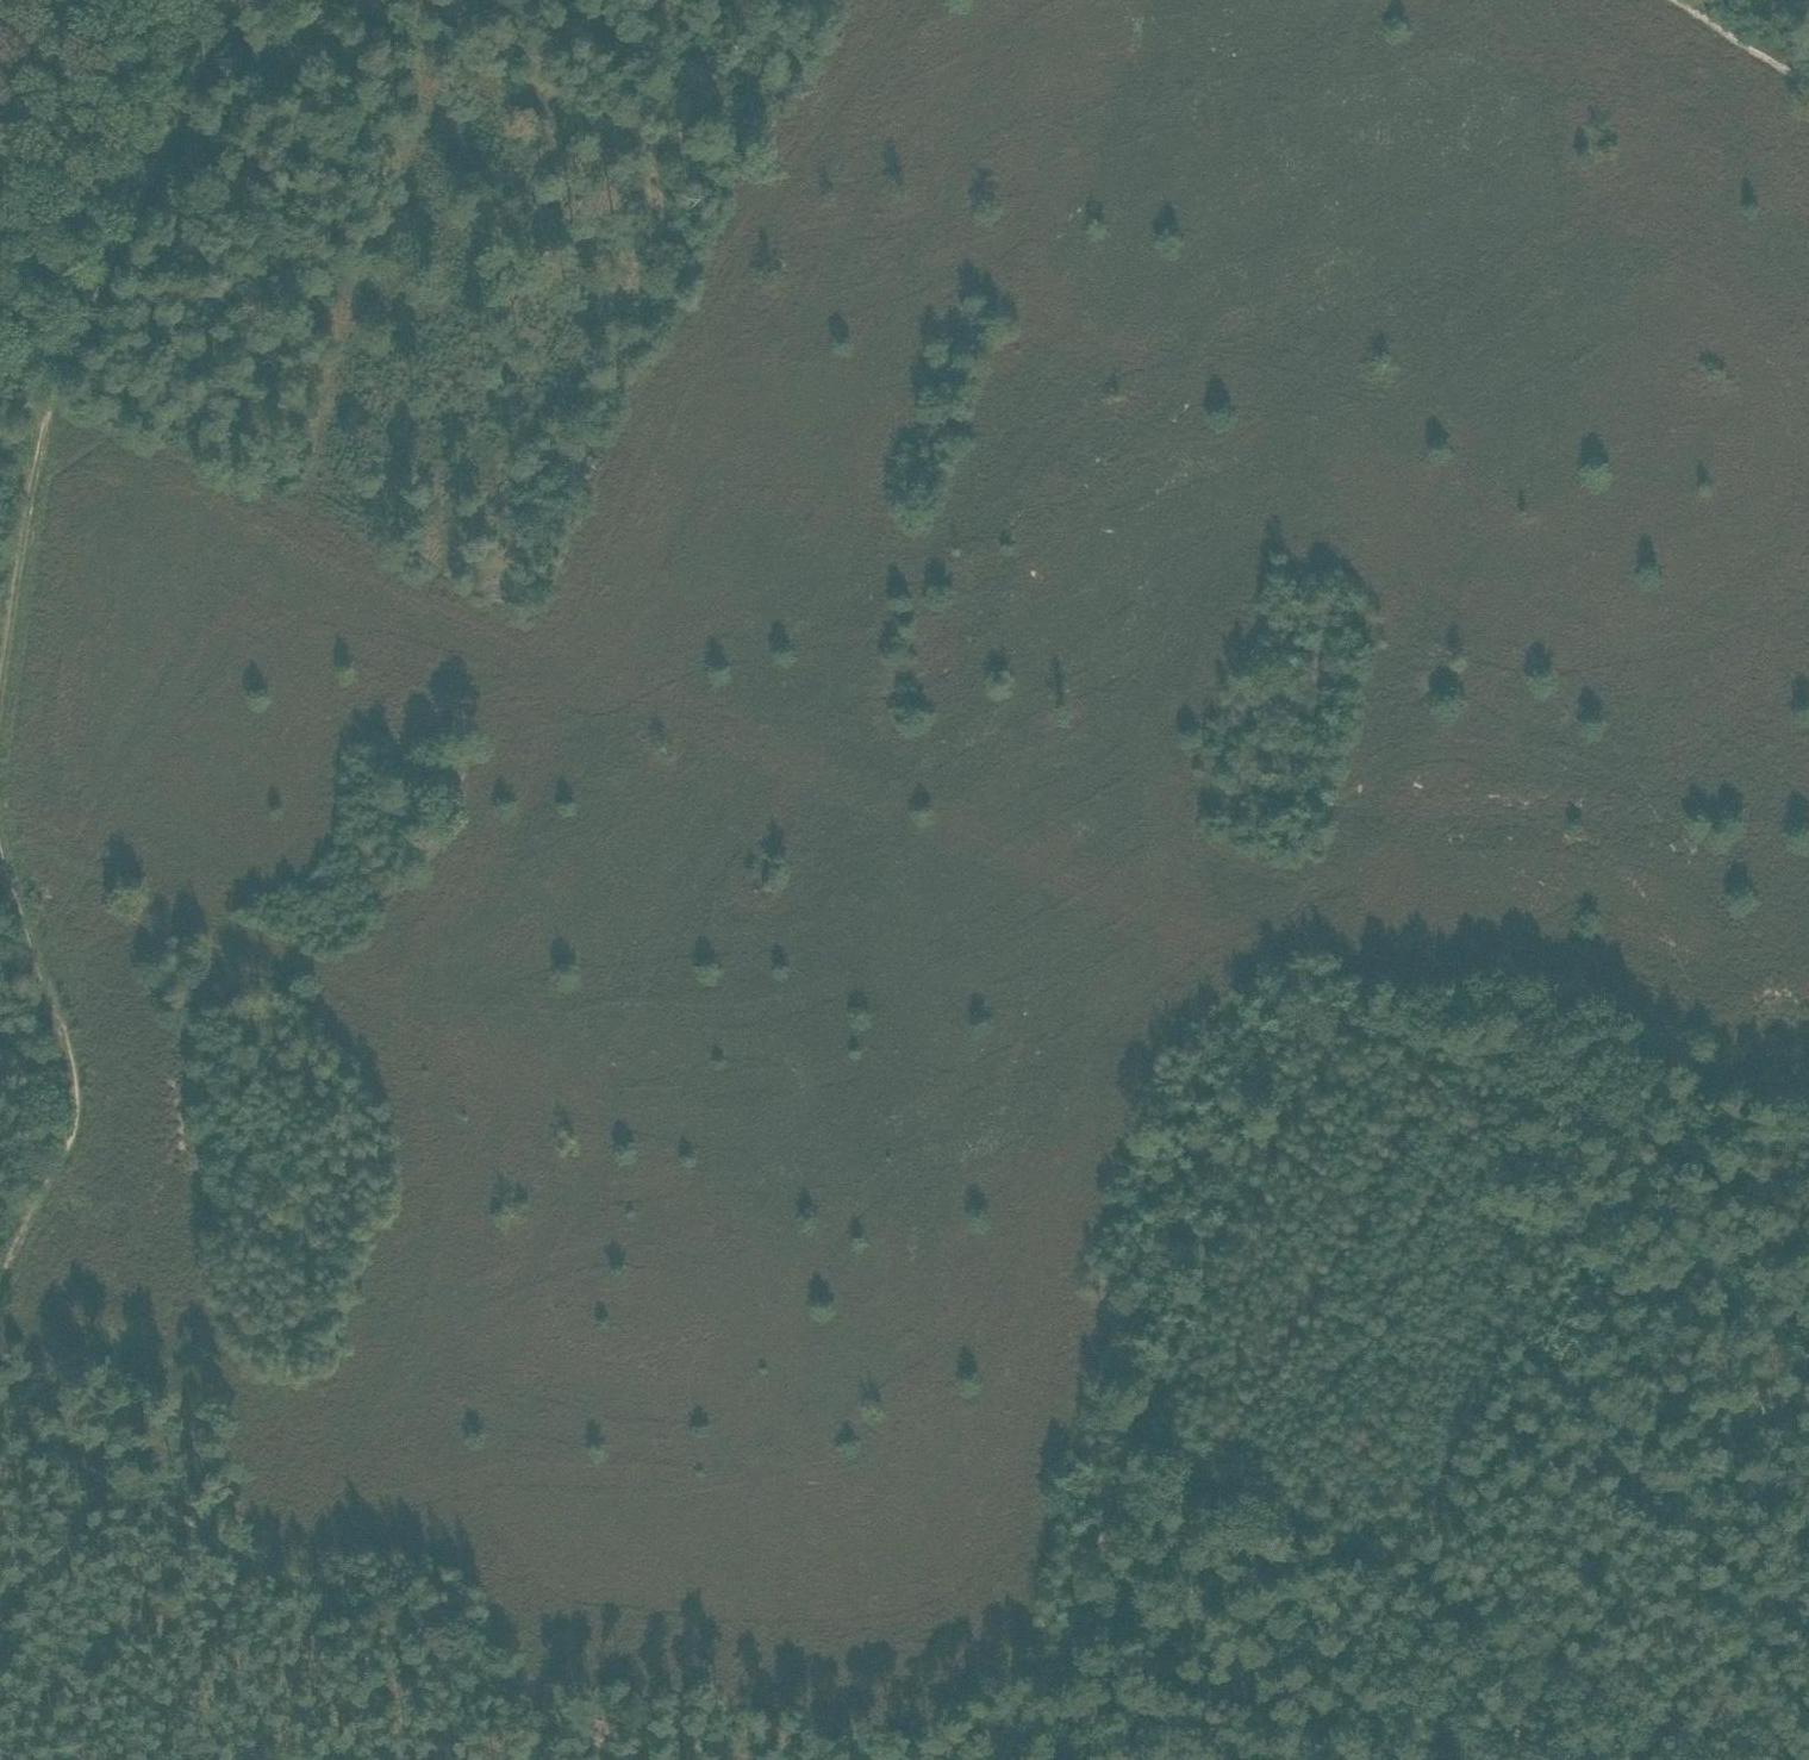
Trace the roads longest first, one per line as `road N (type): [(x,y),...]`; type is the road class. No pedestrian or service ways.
road 1 (track): [(1004,1759),(1140,1474),(1141,1427),(1286,1097),(1329,1066),(1333,1030),(1362,1008)]
road 2 (track): [(0,719),(55,394),(231,0)]
road 3 (track): [(0,1416),(627,1759)]
road 4 (track): [(0,1276),(72,1138),(75,1106),(0,831)]
road 5 (track): [(1662,0),(1808,96)]

